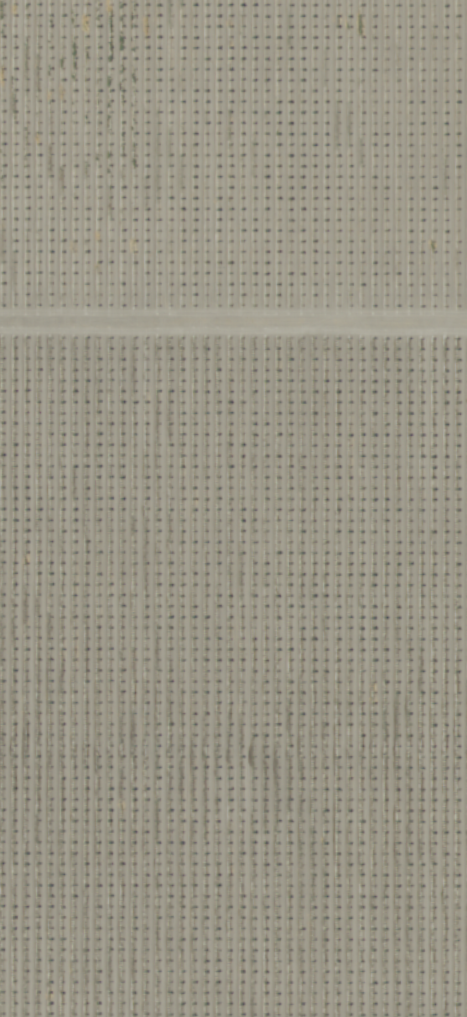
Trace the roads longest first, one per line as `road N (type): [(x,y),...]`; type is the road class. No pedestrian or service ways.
road 1 (track): [(466,330),(0,328)]

